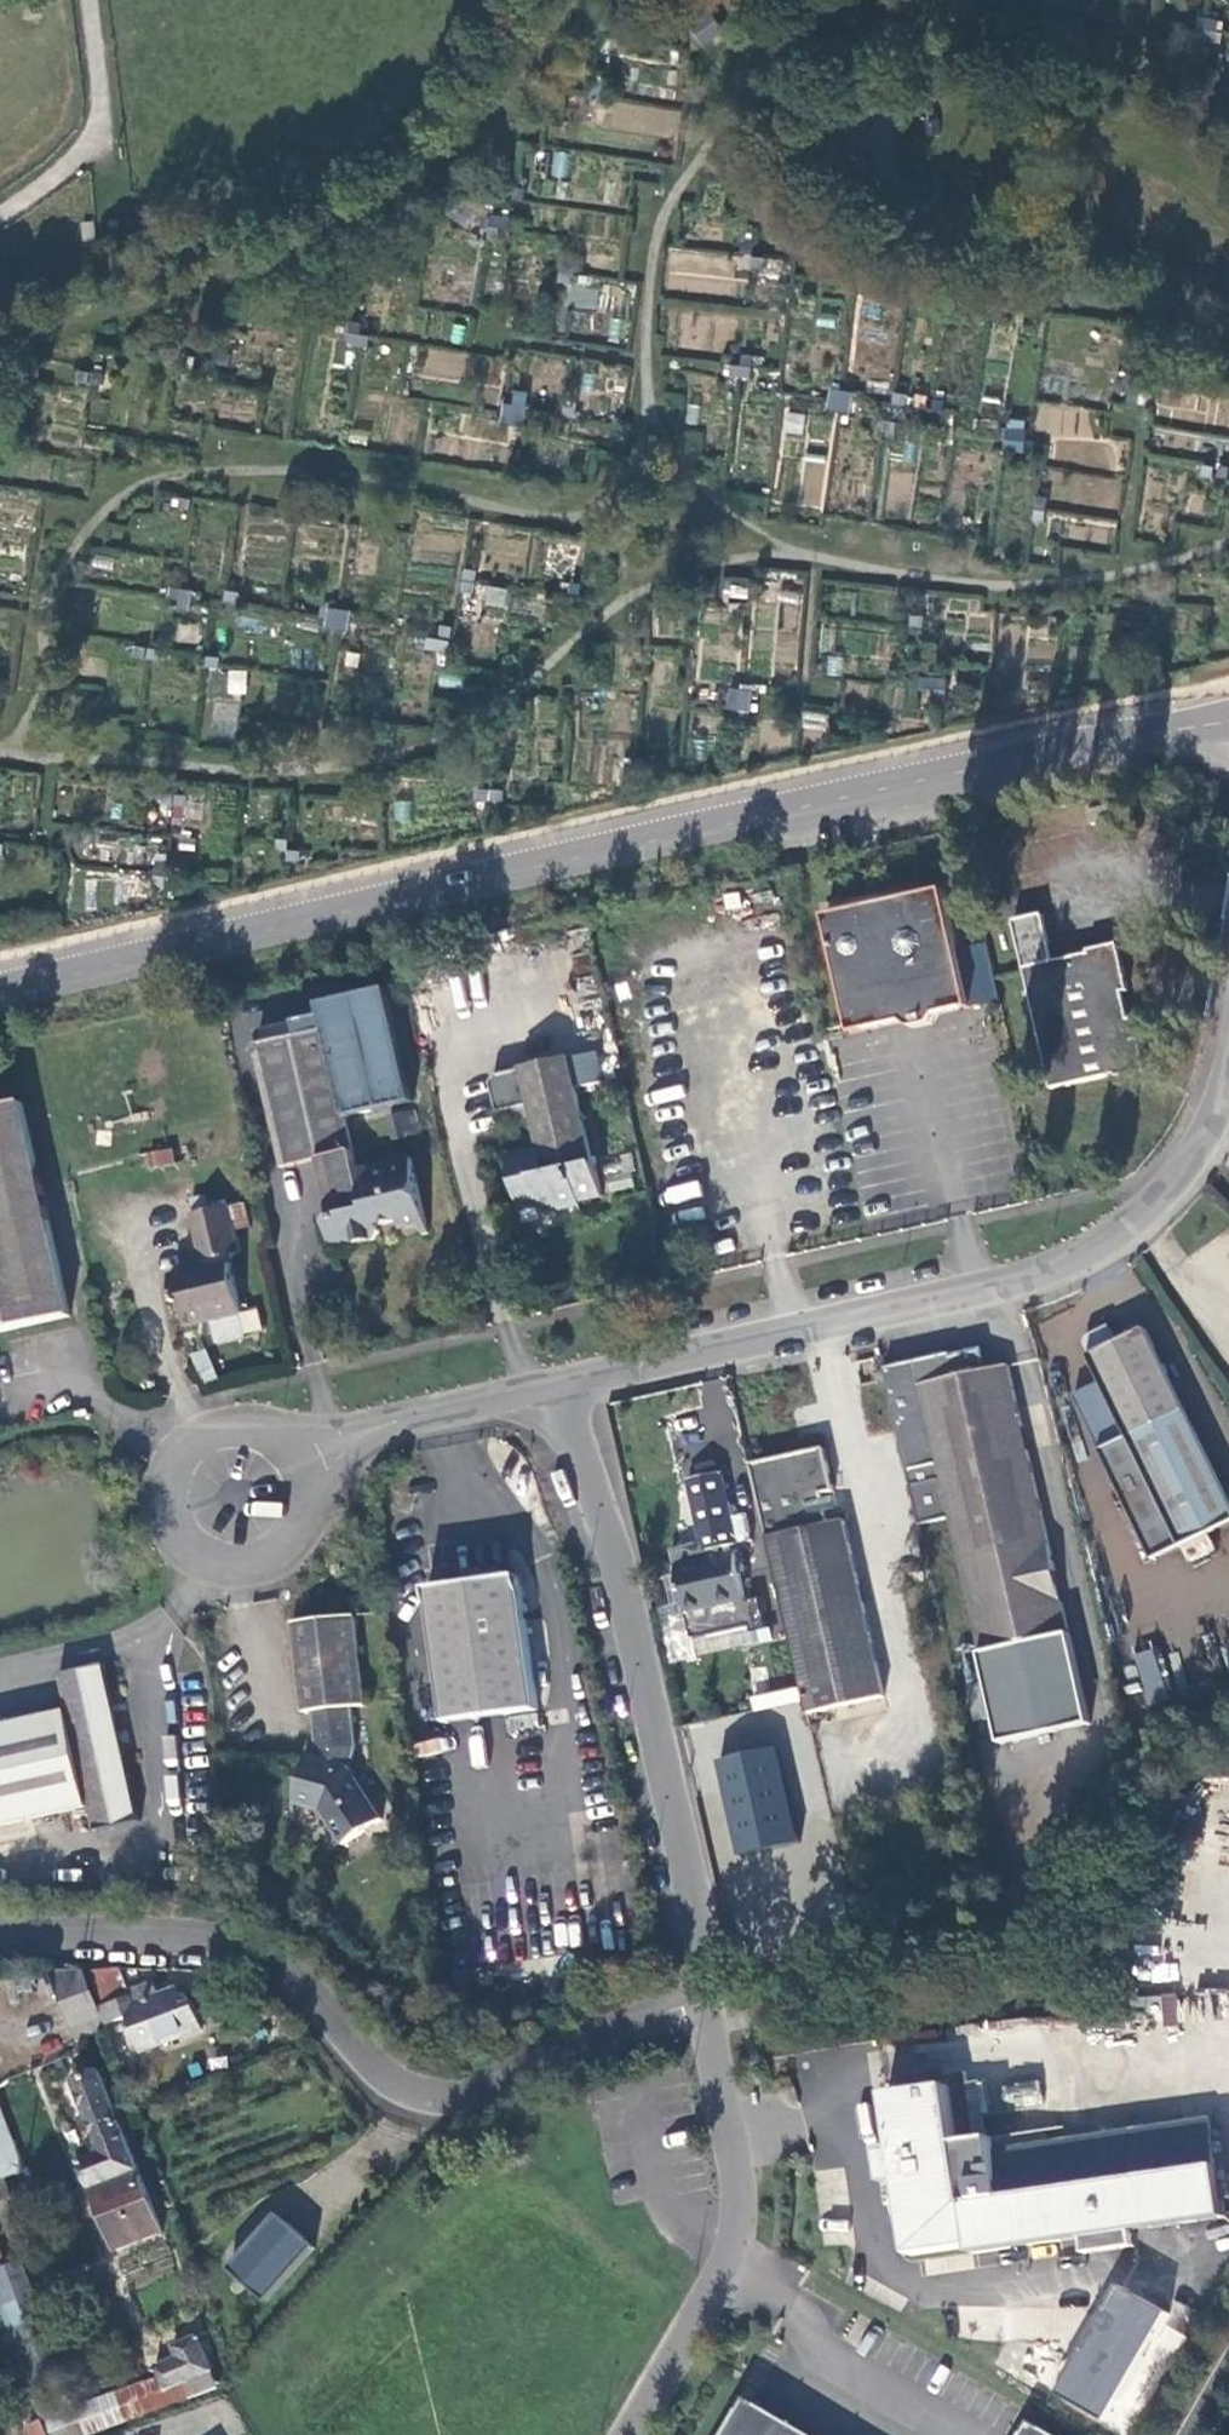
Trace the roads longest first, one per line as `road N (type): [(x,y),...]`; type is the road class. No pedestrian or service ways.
road 1 (unclassified): [(0,984),(1228,723)]
road 2 (unclassified): [(1228,1068),(1207,1135),(1136,1226),(1048,1275),(556,1389)]
road 3 (unclassified): [(0,1933),(208,1939),(250,1950),(305,1984),(394,2079),(442,2095),(473,2090),(632,2022),(709,2004)]
road 4 (unclassified): [(556,1389),(608,1523),(709,2004)]
road 5 (unclassified): [(709,2004),(742,2213),(721,2278),(630,2434)]
road 6 (unclassified): [(296,1462),(281,1444),(250,1429),(226,1429),(182,1458),(171,1506),(194,1547),(238,1563),(284,1544),(305,1496)]
road 7 (unclassified): [(556,1389),(434,1414),(296,1462)]
road 8 (track): [(91,0),(99,128),(75,159),(0,215)]

